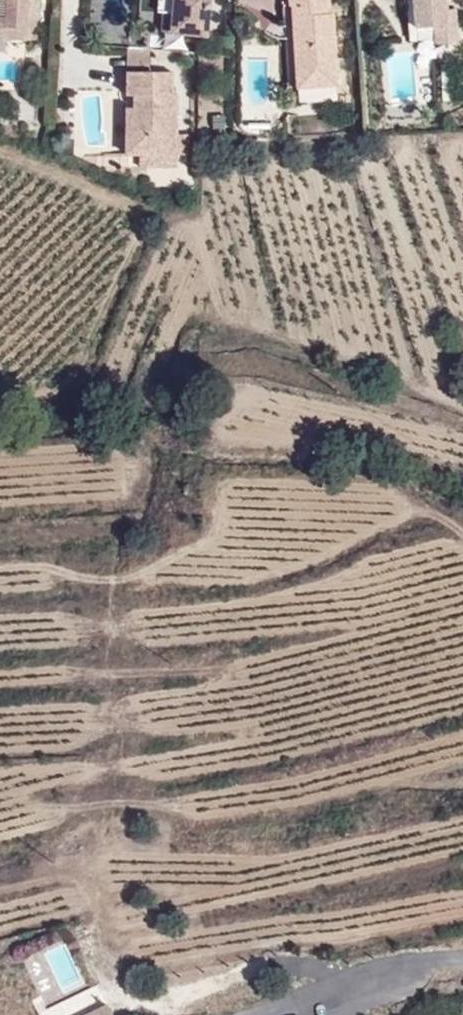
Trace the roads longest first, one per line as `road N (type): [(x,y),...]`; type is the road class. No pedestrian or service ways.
road 1 (track): [(462,960),(406,964),(256,1014)]

